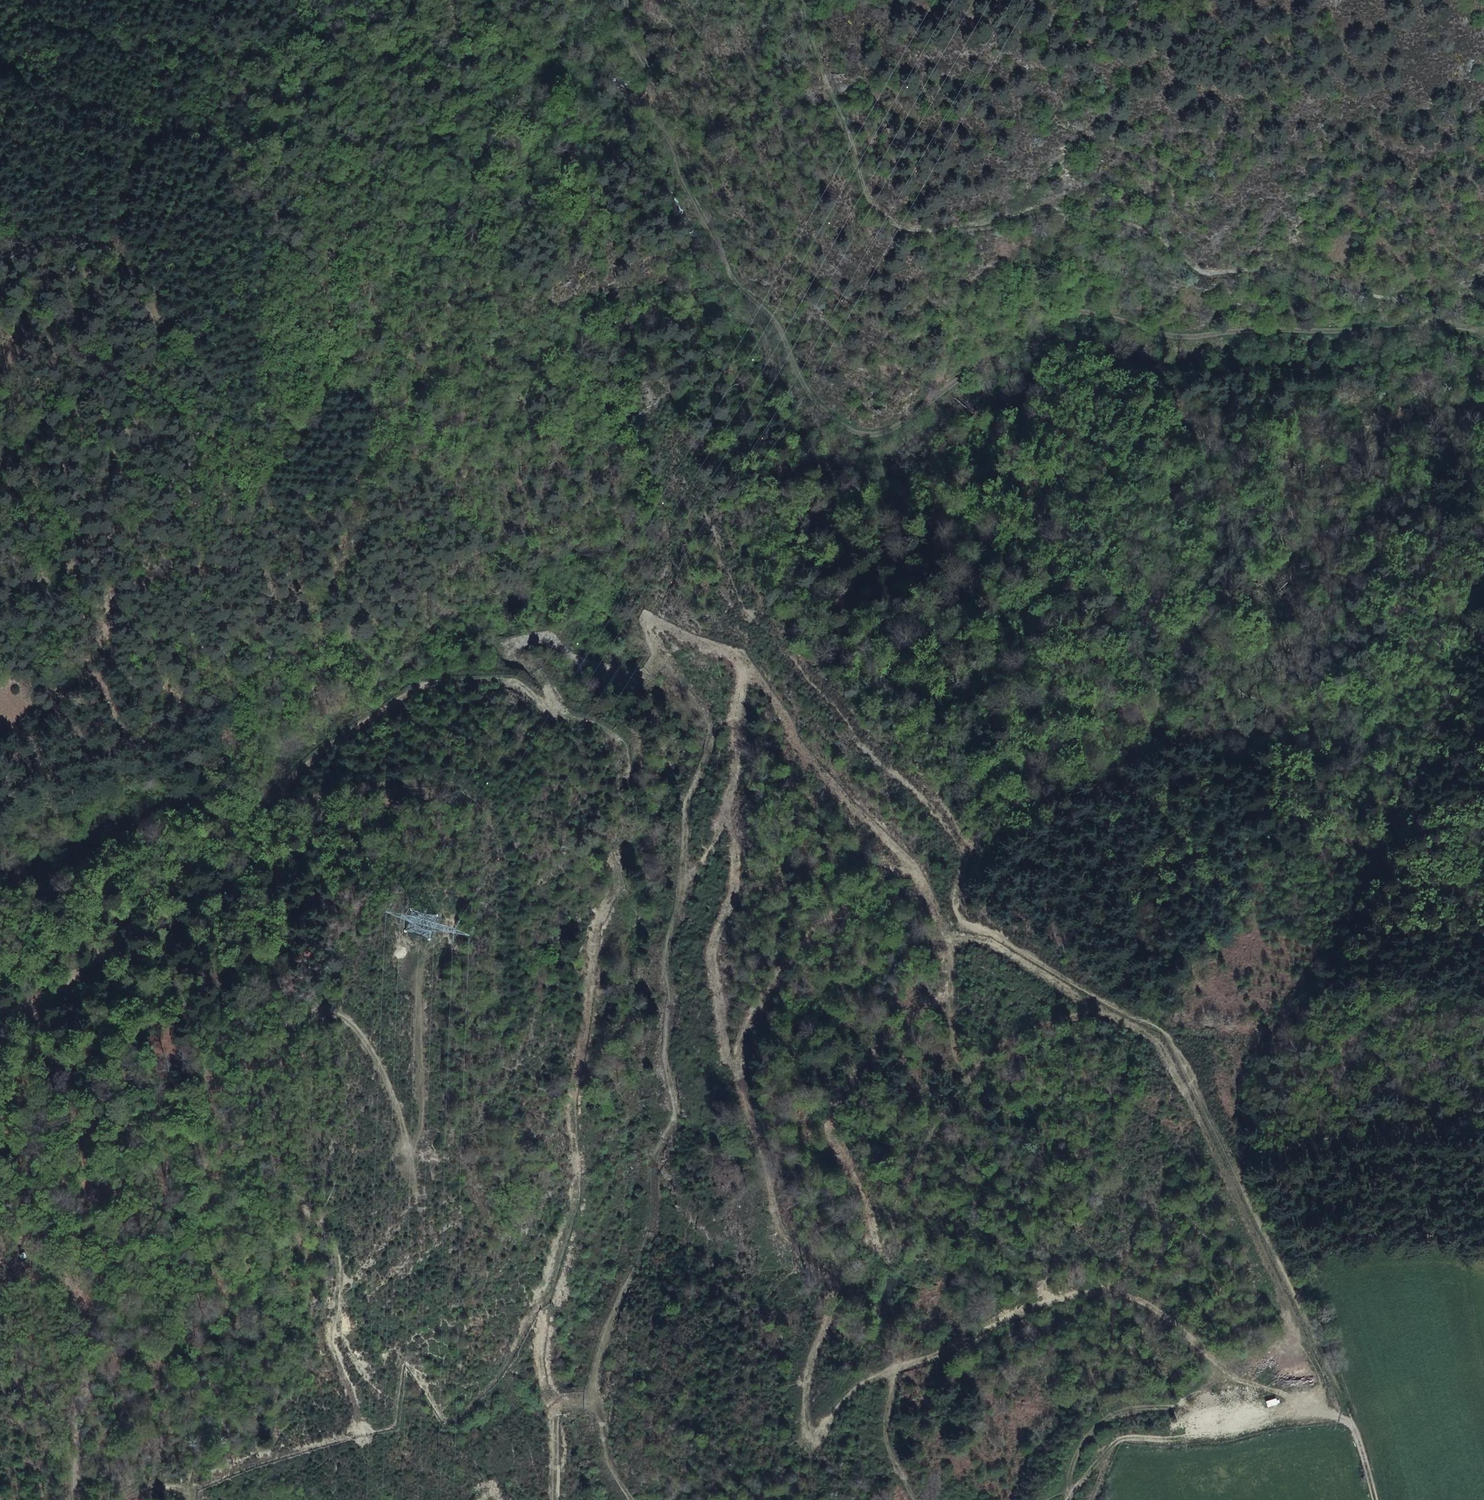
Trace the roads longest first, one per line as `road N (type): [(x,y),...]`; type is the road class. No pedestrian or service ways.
road 1 (track): [(1381,1499),(1269,1228),(1272,1180),(1343,1093),(1350,1063),(1321,1043),(1134,1021)]
road 2 (track): [(0,257),(123,259),(150,363),(66,594),(0,617)]
road 3 (track): [(1134,1021),(1186,1047),(1240,1186),(1269,1228)]
road 4 (track): [(952,903),(963,924),(1006,942),(1134,1021)]

